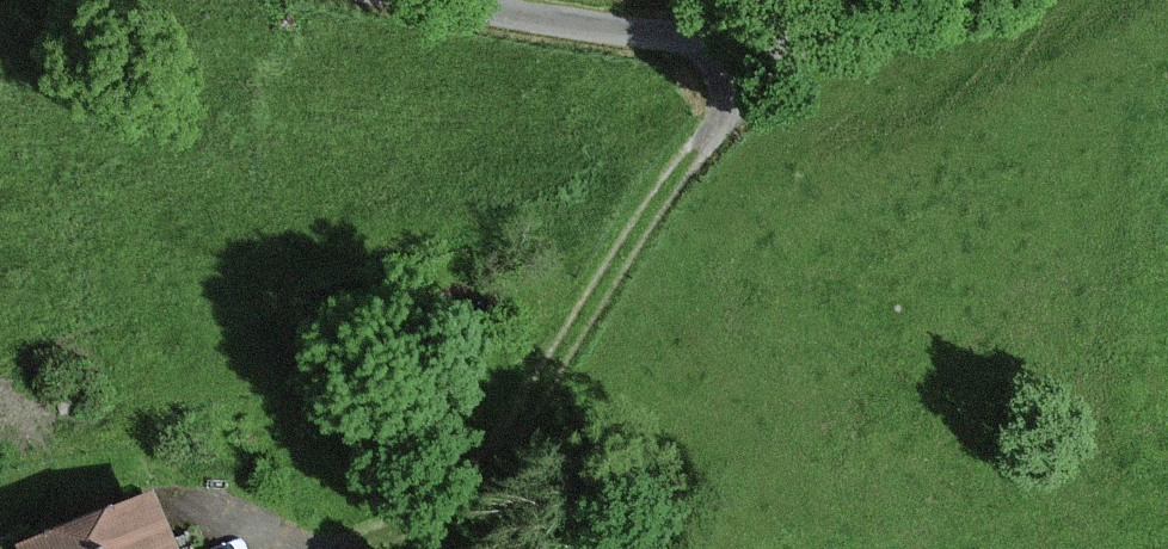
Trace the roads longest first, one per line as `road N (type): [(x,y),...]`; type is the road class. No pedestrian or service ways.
road 1 (track): [(734,39),(742,71),(724,112),(629,241),(492,465),(408,529),(347,548)]
road 2 (unclassified): [(460,0),(657,35),(734,39),(794,31),(861,0)]

